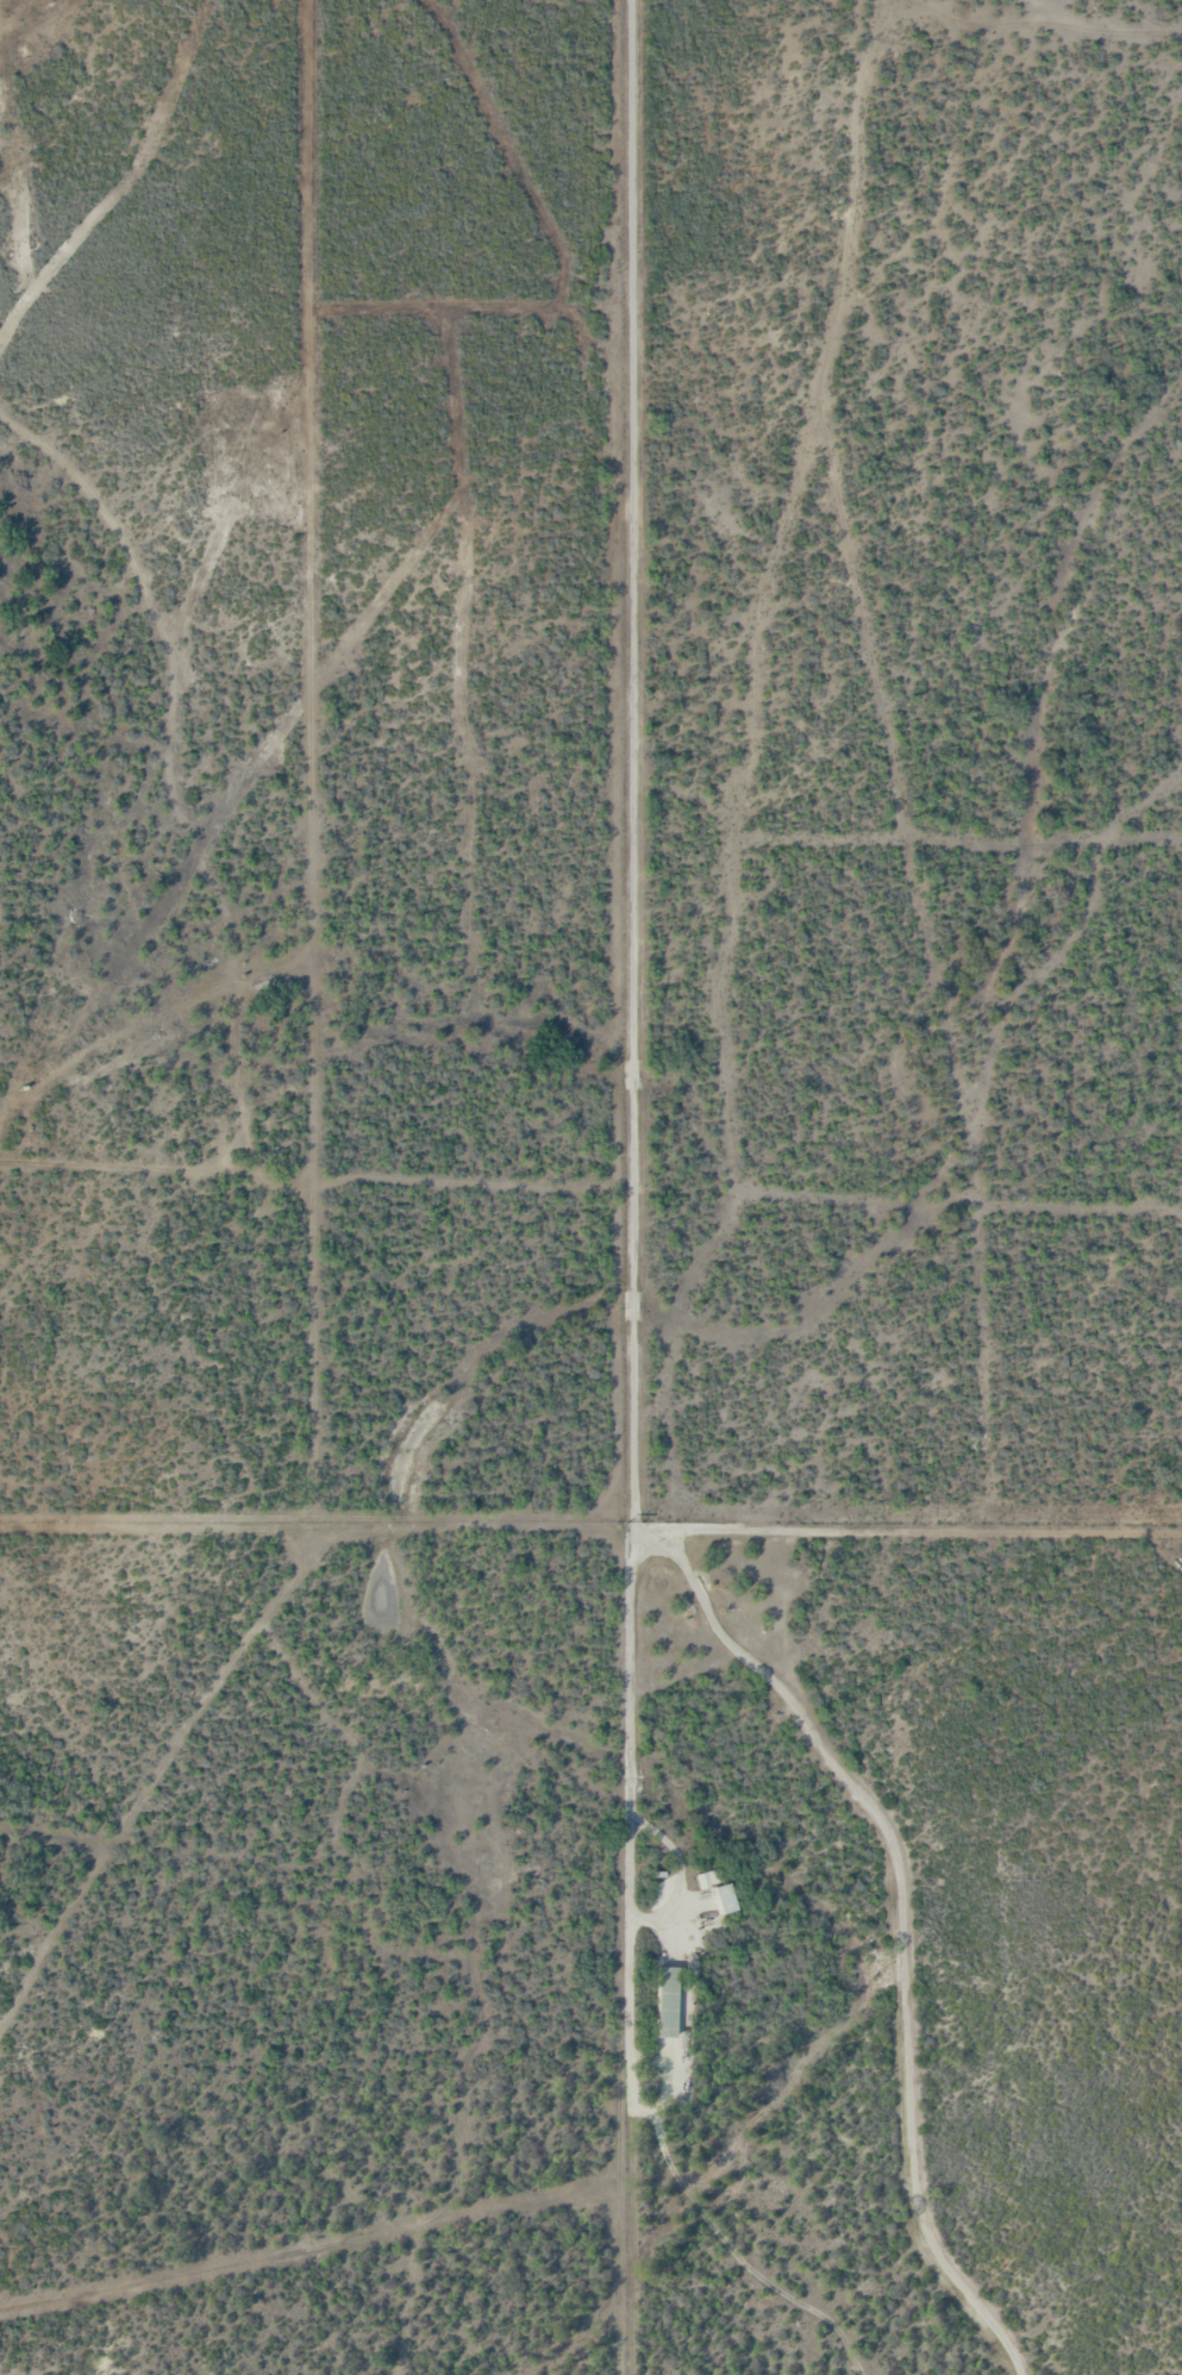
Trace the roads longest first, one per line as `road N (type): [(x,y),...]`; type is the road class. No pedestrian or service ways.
road 1 (residential): [(770,1240),(770,749),(806,602),(875,0)]
road 2 (residential): [(1181,1261),(709,1238),(0,1187)]

